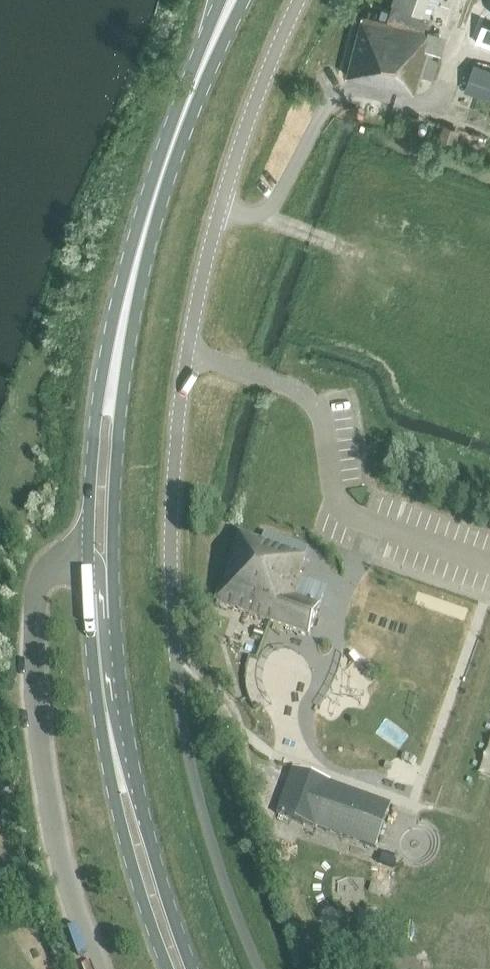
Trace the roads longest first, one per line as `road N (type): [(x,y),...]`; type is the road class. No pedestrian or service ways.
road 1 (unclassified): [(176,660),(168,542),(194,312),(241,143),(301,0)]
road 2 (primary): [(112,377),(171,152),(235,0)]
road 3 (primary): [(190,968),(136,791),(112,742)]
road 4 (primary): [(112,742),(113,797),(167,968)]
road 5 (primary): [(112,377),(95,419),(90,468),(88,533),(100,566)]
road 6 (primary): [(100,566),(112,531),(112,377)]
road 7 (primary): [(112,742),(100,566)]

